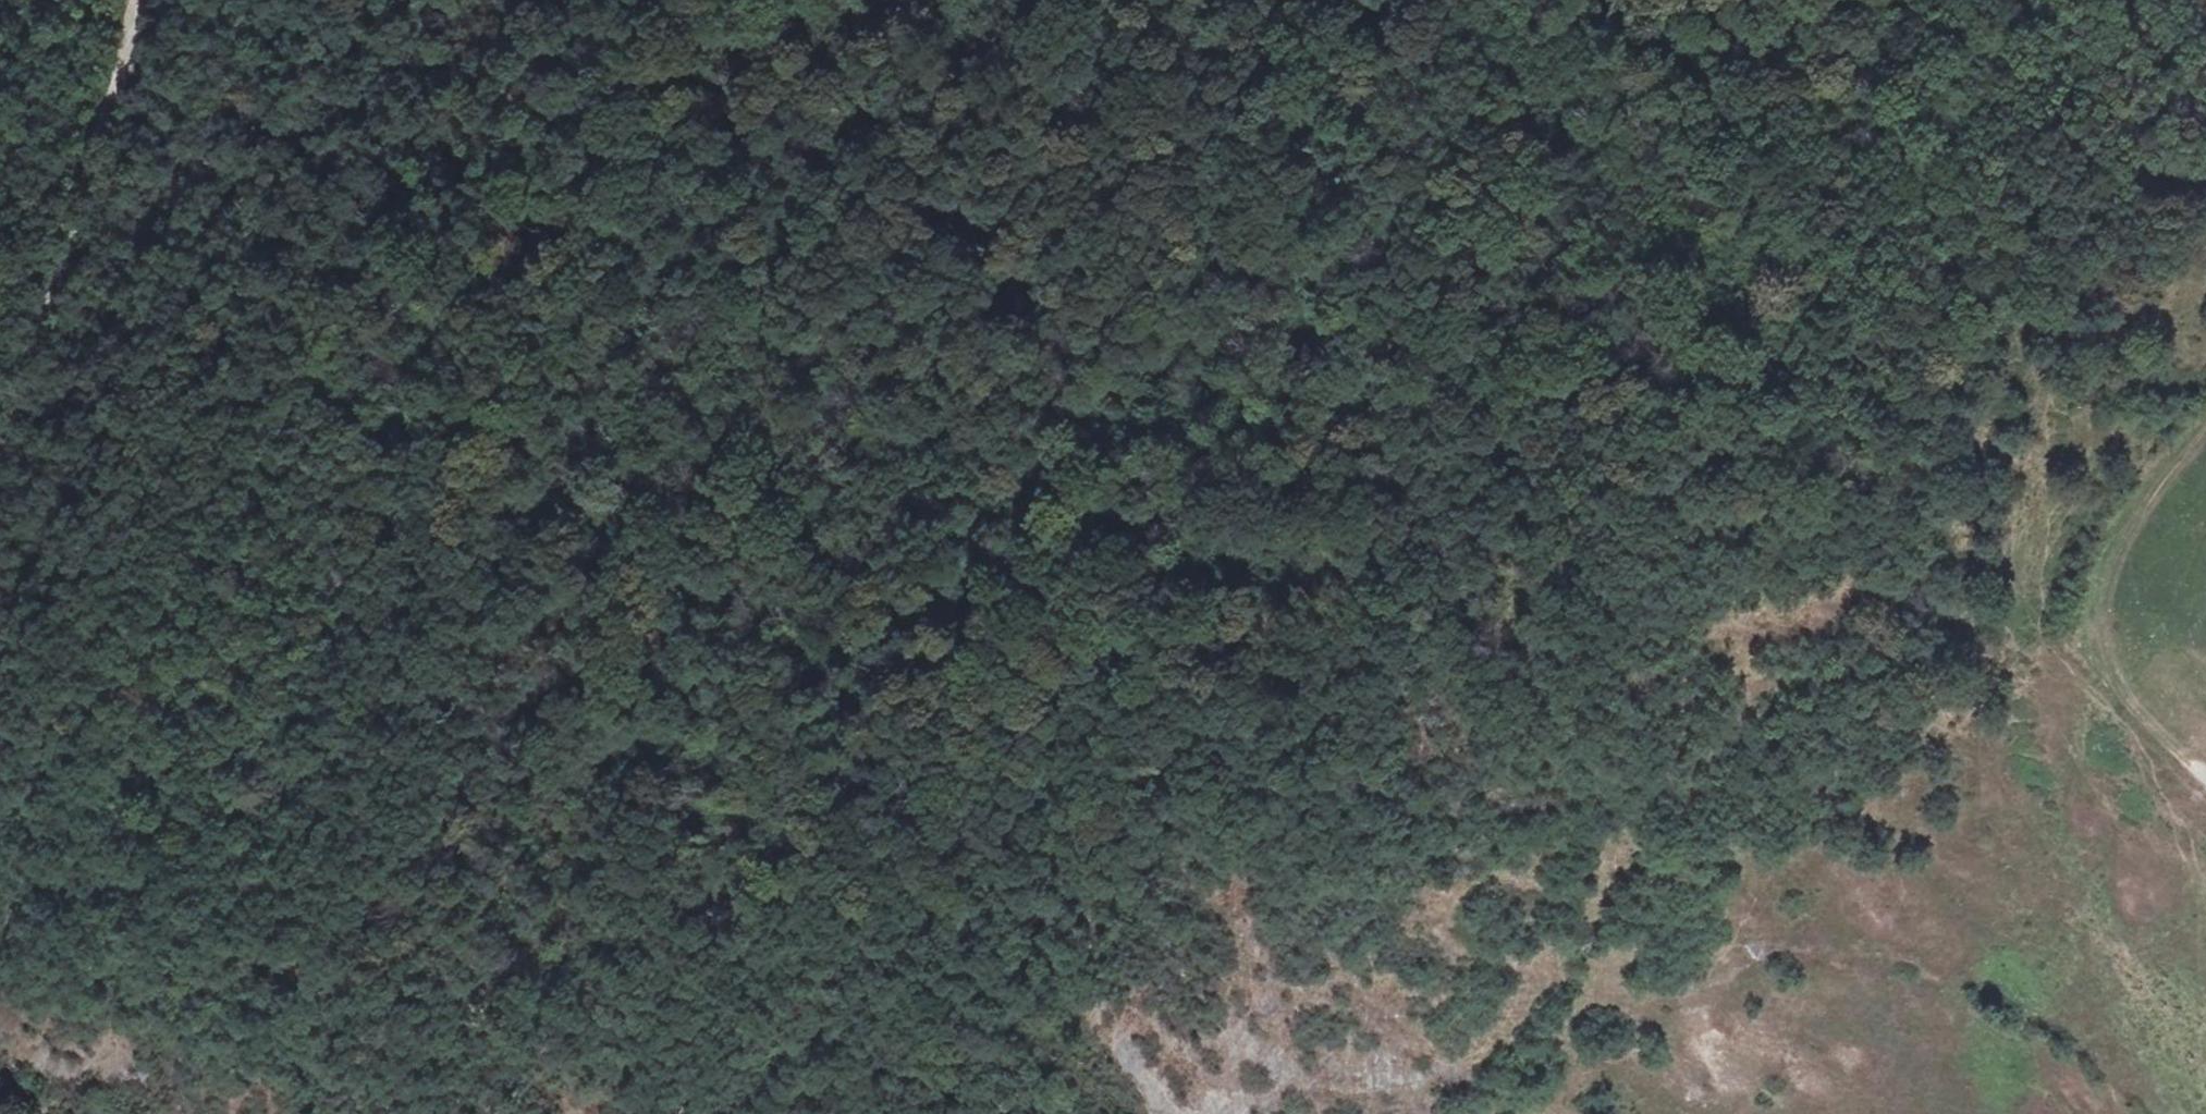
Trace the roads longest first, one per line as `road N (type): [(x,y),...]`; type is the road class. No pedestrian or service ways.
road 1 (track): [(140,0),(0,442)]
road 2 (track): [(2205,782),(2166,749),(2108,679),(2093,613),(2102,560),(2205,424)]

